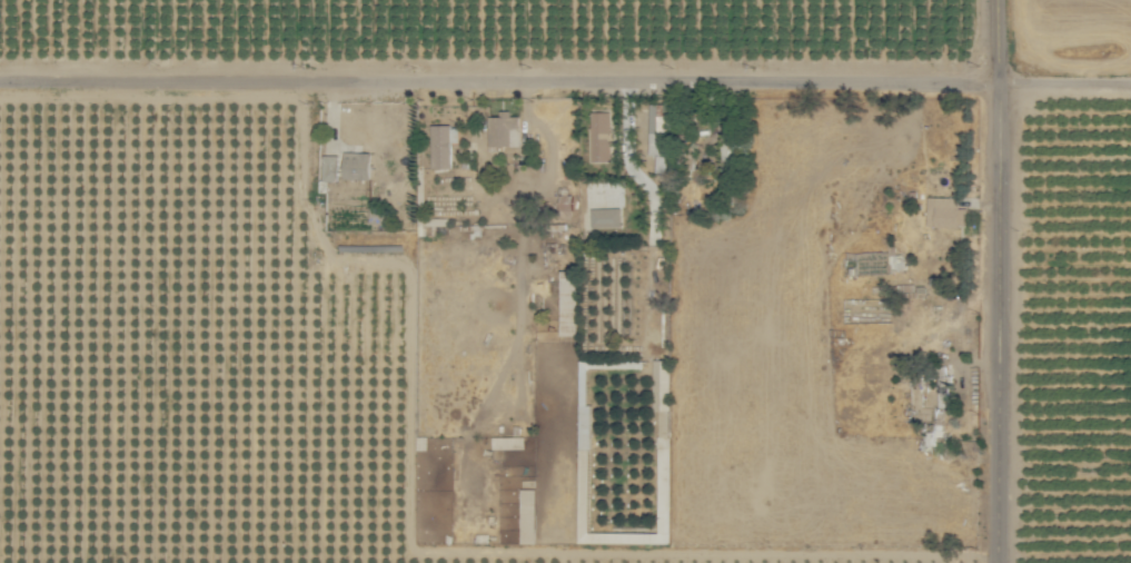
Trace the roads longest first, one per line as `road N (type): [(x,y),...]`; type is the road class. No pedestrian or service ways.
road 1 (residential): [(1130,68),(0,70)]
road 2 (residential): [(1012,562),(1016,67)]

